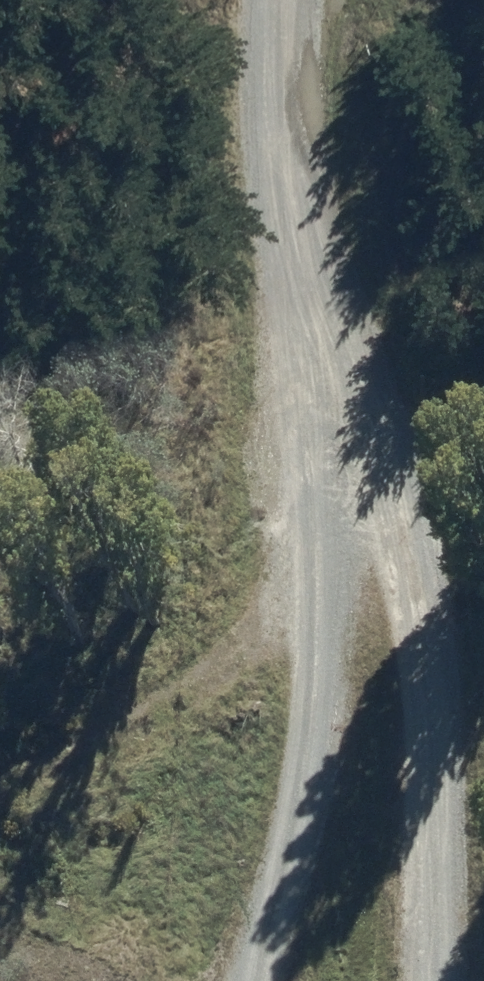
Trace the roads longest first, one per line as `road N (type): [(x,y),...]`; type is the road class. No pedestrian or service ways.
road 1 (unclassified): [(324,357),(429,762),(431,980)]
road 2 (unclassified): [(259,980),(299,781),(324,357)]
road 3 (unclassified): [(324,357),(299,229),(286,97),(291,0)]
road 4 (track): [(0,234),(13,120),(51,0)]

